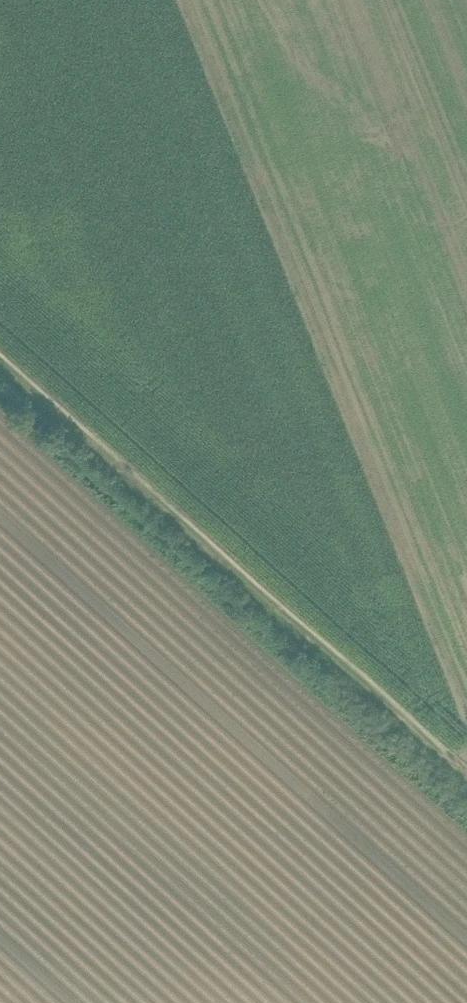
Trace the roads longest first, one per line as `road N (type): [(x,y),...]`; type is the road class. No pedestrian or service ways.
road 1 (track): [(466,800),(0,381)]

